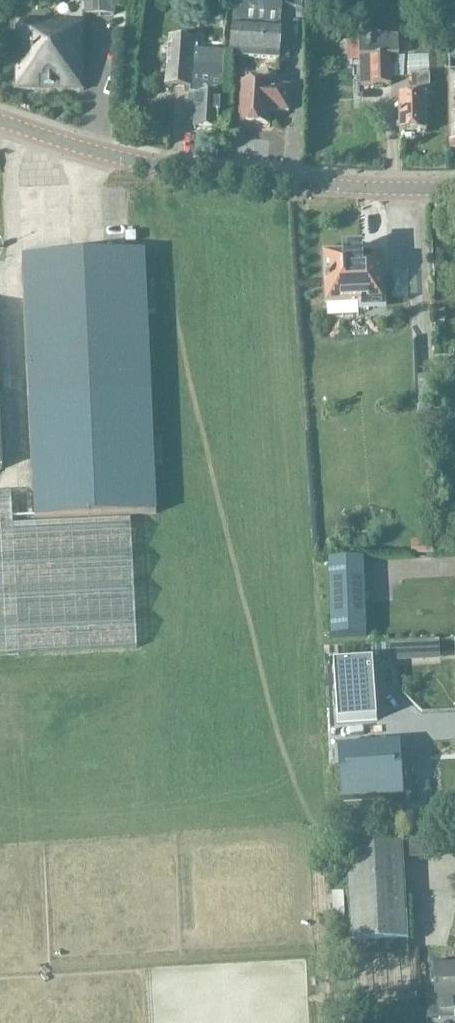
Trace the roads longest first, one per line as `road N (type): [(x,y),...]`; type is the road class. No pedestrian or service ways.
road 1 (unclassified): [(454,189),(196,172),(0,120)]

